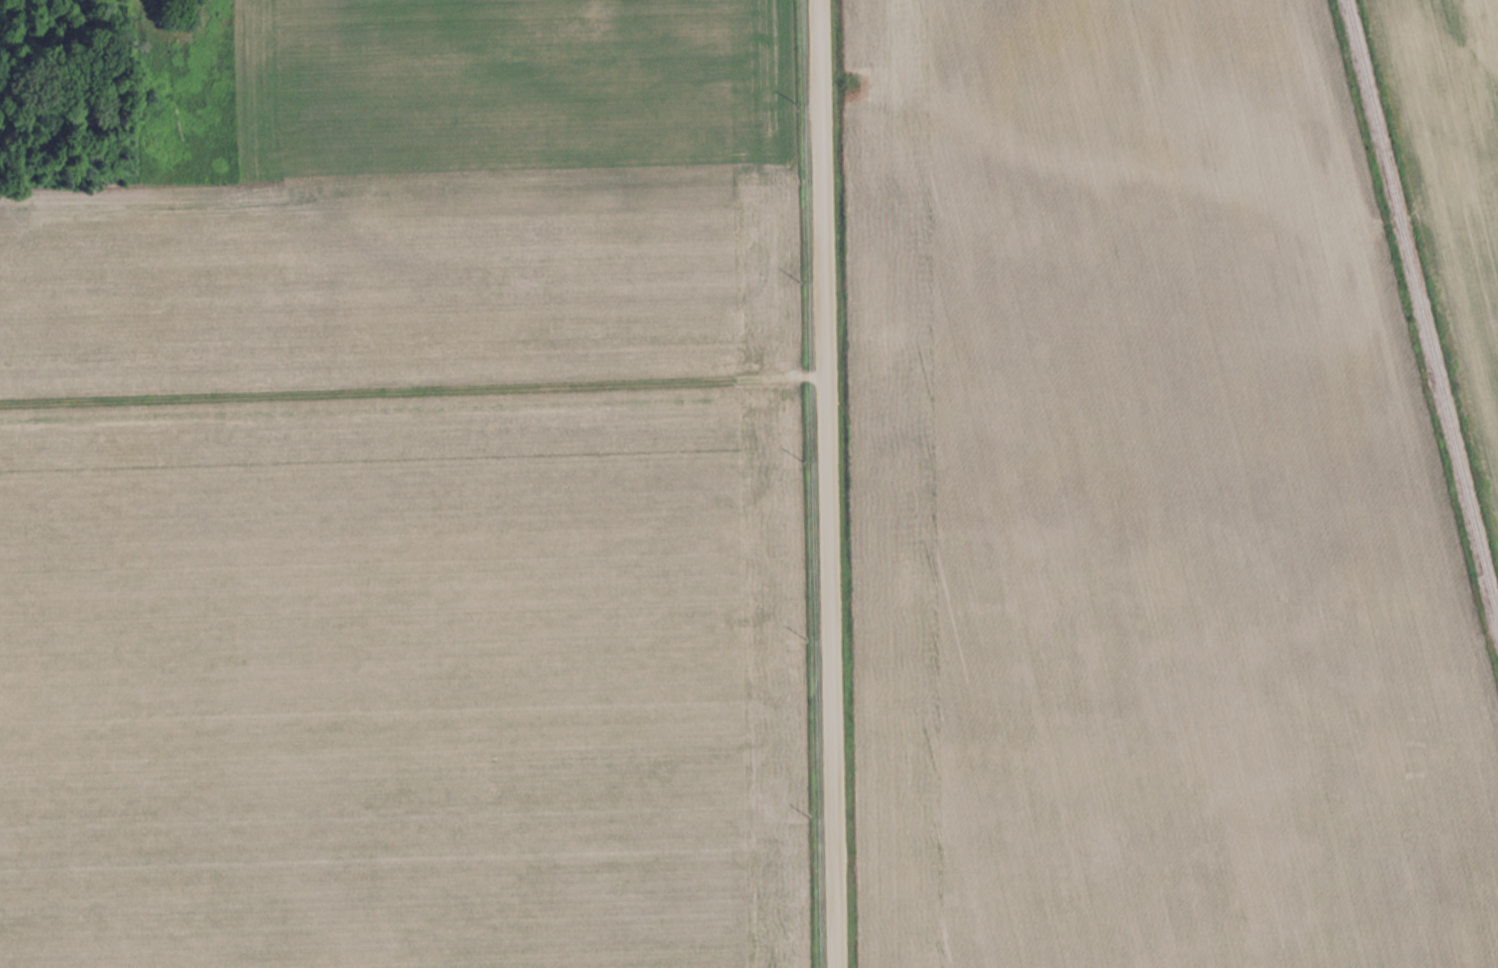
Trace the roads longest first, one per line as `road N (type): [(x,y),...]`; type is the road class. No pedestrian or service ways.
road 1 (residential): [(830,967),(814,0)]

